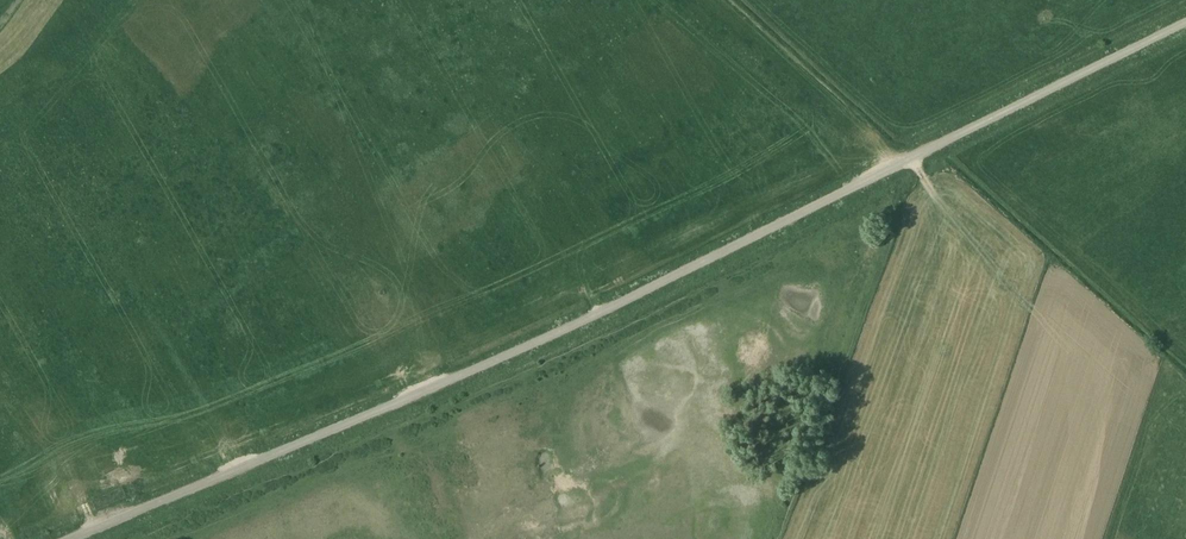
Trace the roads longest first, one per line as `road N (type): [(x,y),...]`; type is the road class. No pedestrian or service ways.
road 1 (unclassified): [(71,538),(565,330),(1185,23)]

